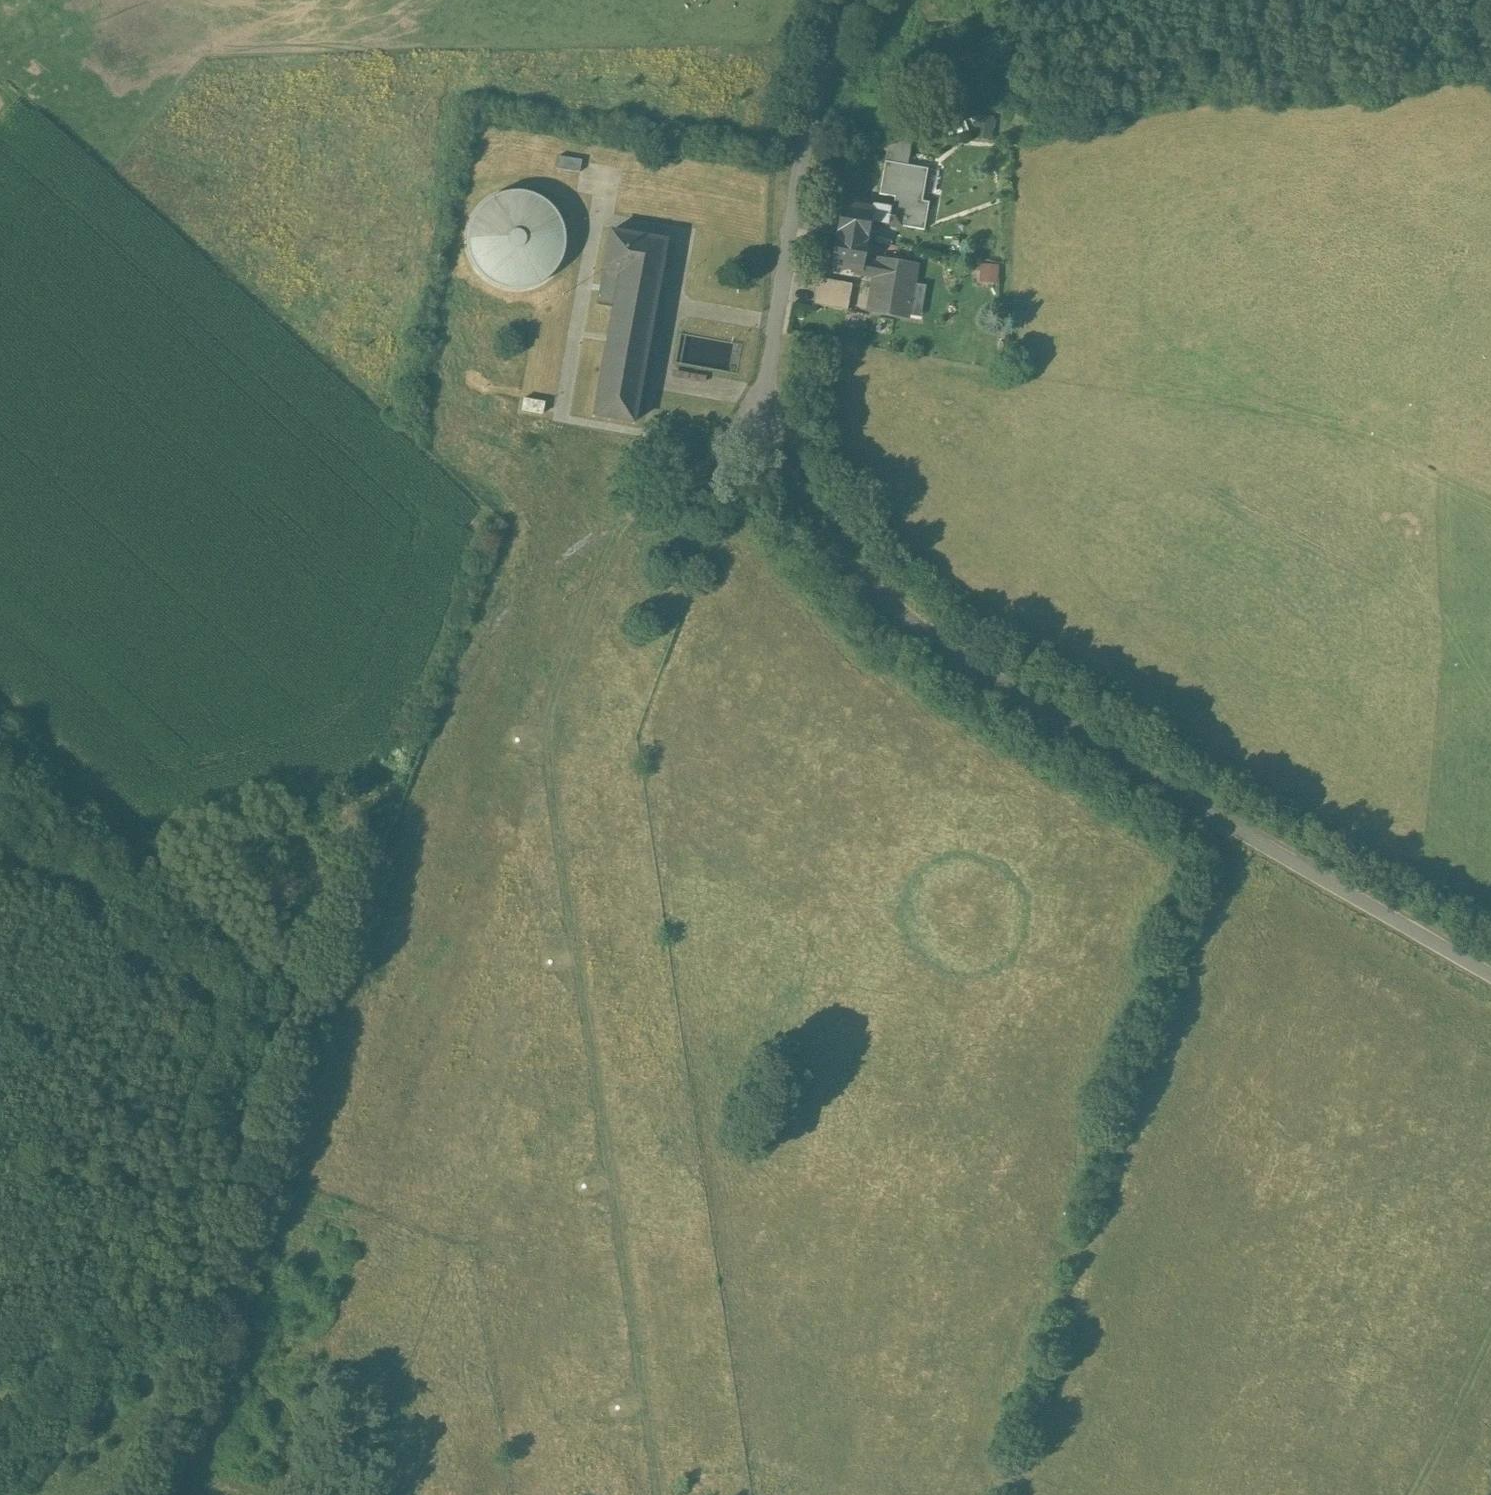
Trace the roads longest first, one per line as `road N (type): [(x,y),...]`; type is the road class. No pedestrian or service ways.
road 1 (unclassified): [(1490,977),(987,678),(881,600),(818,526),(777,452),(770,407),(781,273),(806,138),(849,0)]

